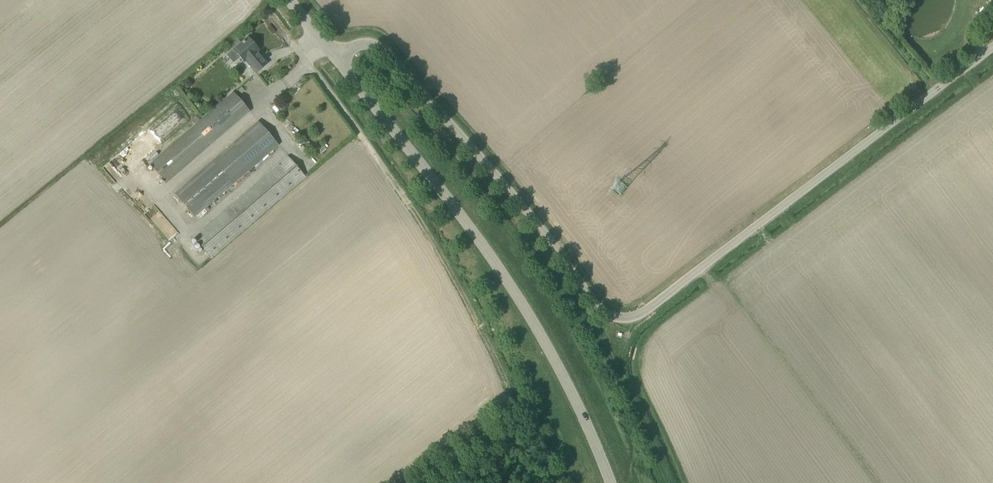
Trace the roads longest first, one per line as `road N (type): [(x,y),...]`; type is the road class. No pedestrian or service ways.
road 1 (unclassified): [(337,55),(368,42),(379,46),(607,306),(629,317),(992,43)]
road 2 (unclassified): [(609,482),(551,353),(497,265),(337,55)]

